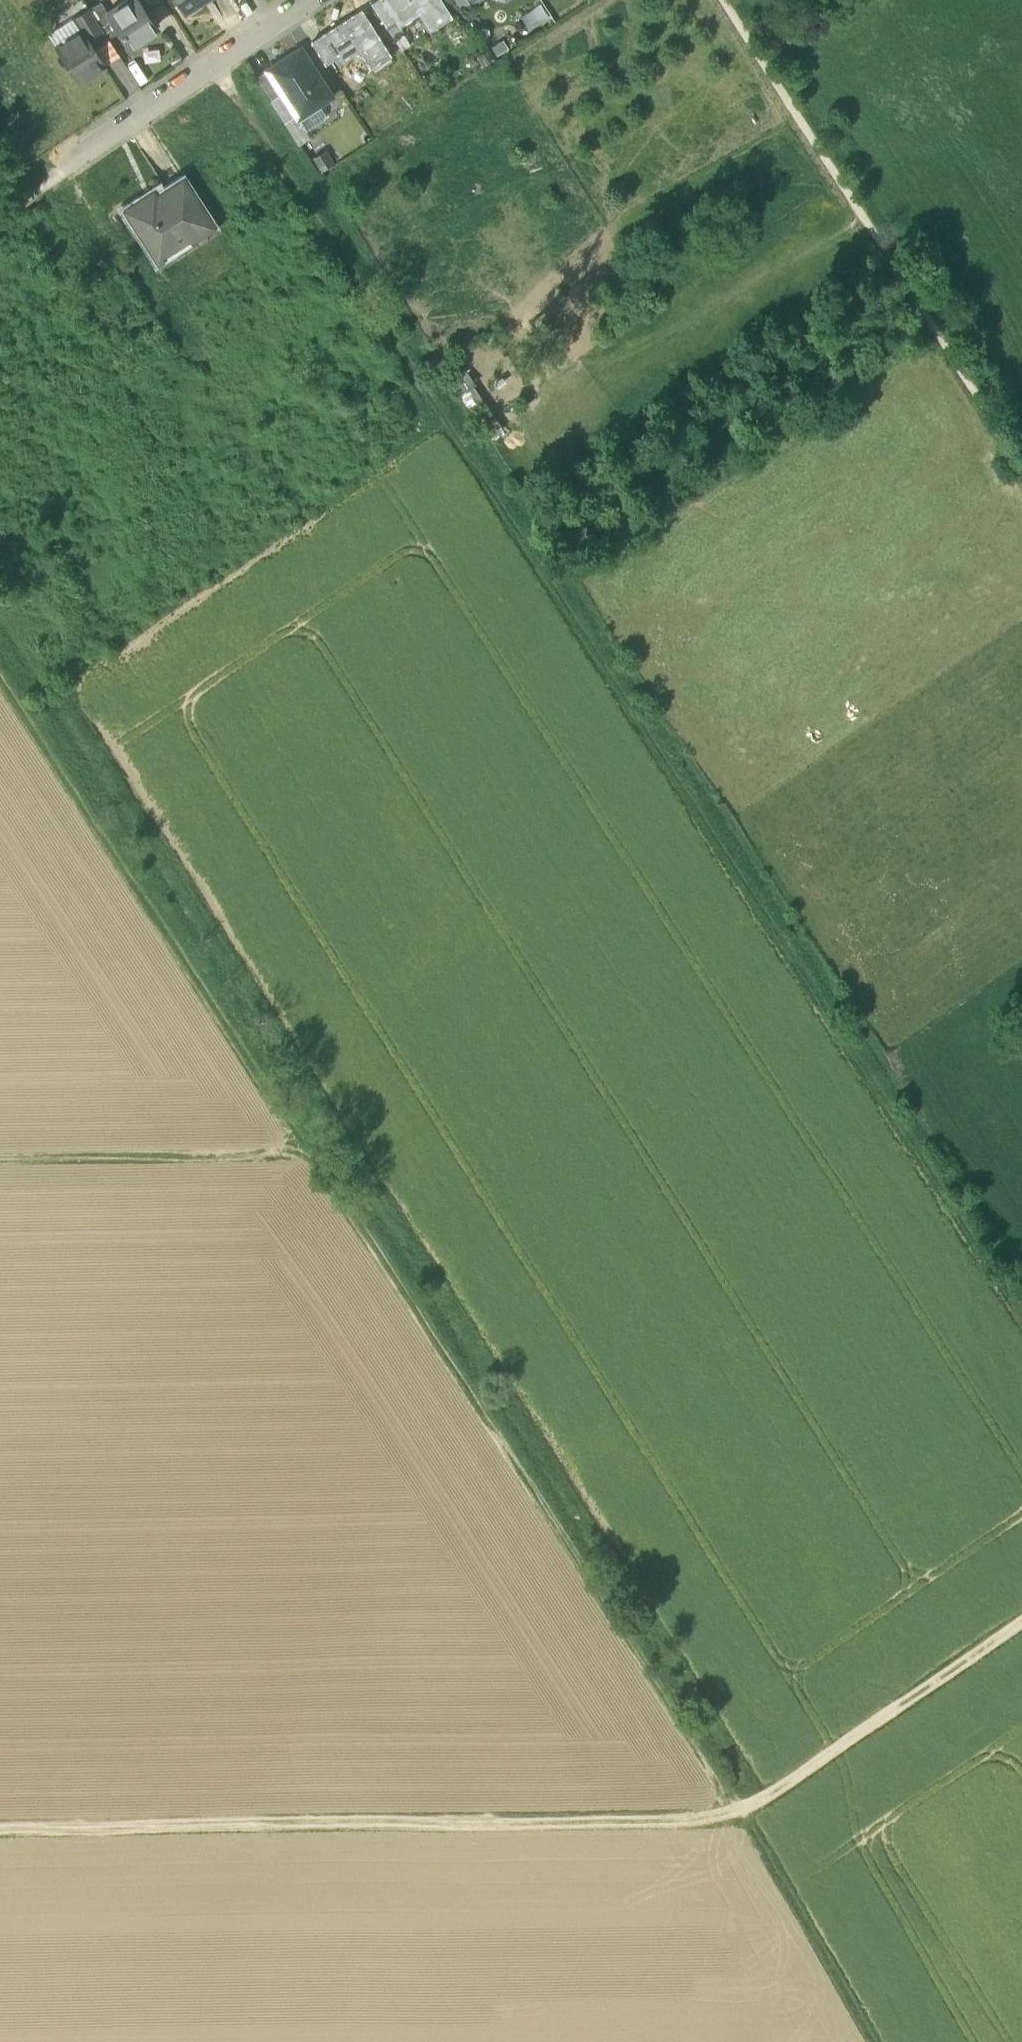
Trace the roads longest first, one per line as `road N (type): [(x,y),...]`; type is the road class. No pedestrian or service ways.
road 1 (track): [(1021,1317),(558,588),(213,68)]
road 2 (track): [(1021,1625),(731,1817),(0,1828)]
road 3 (track): [(735,1815),(365,1231),(317,1159),(309,1159)]
road 4 (track): [(0,670),(309,1147),(309,1159)]
road 5 (track): [(1021,461),(728,0)]
road 6 (track): [(0,1164),(309,1159)]
road 7 (residential): [(312,0),(78,164)]
road 8 (track): [(742,1811),(871,2041)]

